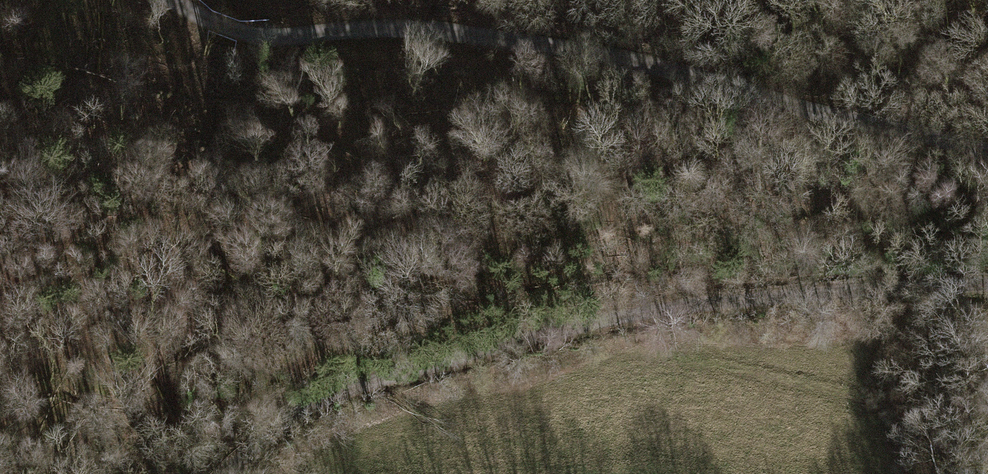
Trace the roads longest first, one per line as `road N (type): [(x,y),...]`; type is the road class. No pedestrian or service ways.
road 1 (unclassified): [(987,152),(561,47),(366,29),(255,39),(172,0)]
road 2 (unclassified): [(226,473),(293,415),(333,395),(587,325),(731,304),(987,287)]

